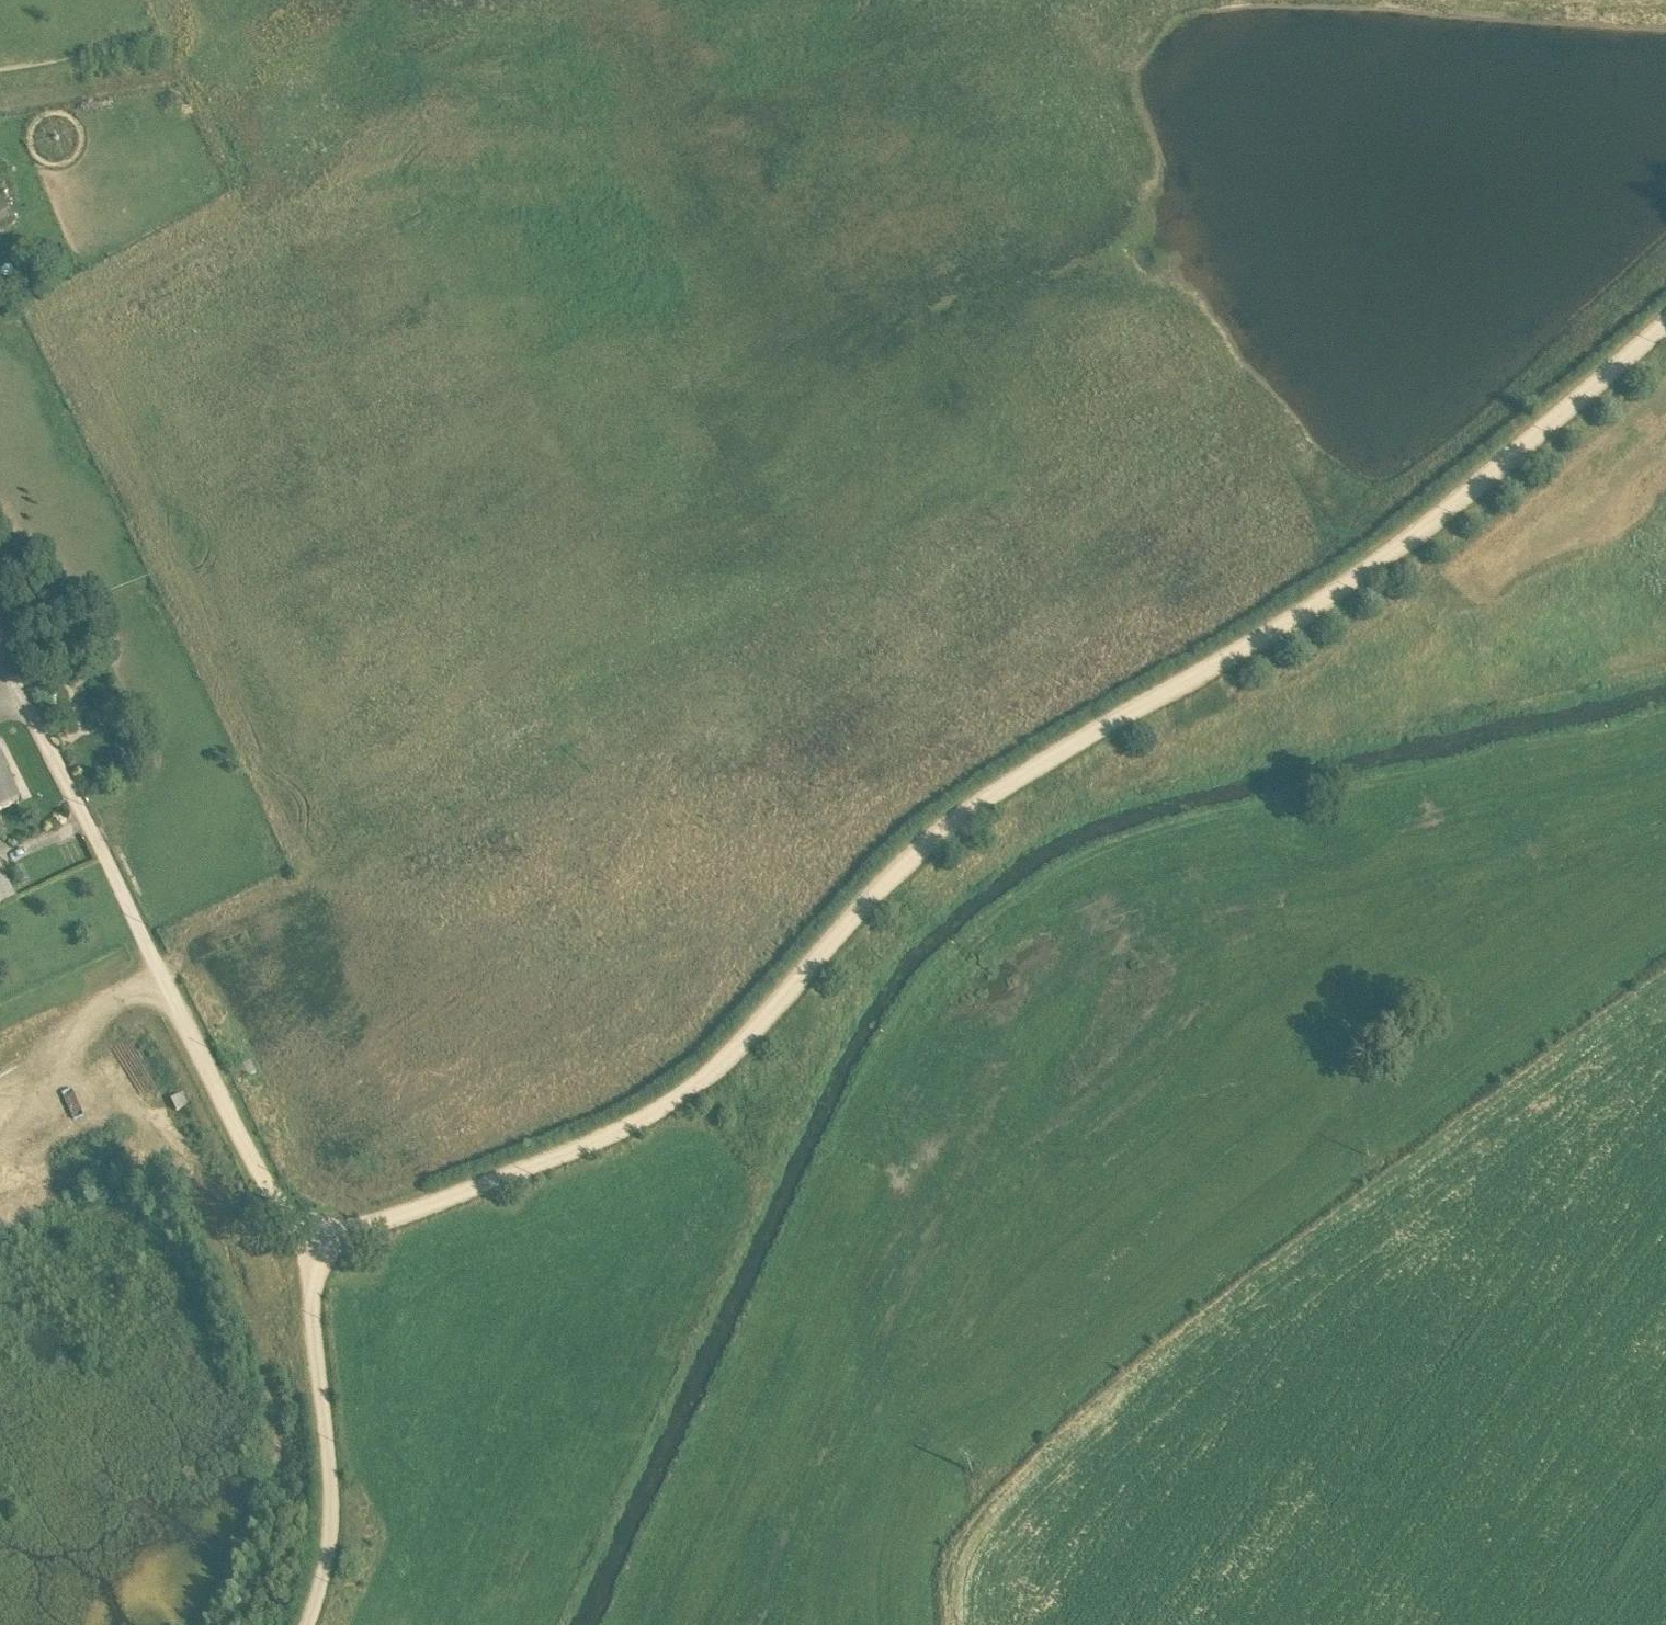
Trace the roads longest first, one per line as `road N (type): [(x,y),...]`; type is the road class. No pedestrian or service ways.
road 1 (track): [(1665,318),(1329,599),(1001,787),(908,861),(751,1036),(673,1102),(320,1249)]
road 2 (track): [(320,1249),(167,989),(0,630)]
road 3 (track): [(315,1624),(336,1540),(315,1314),(320,1249)]

